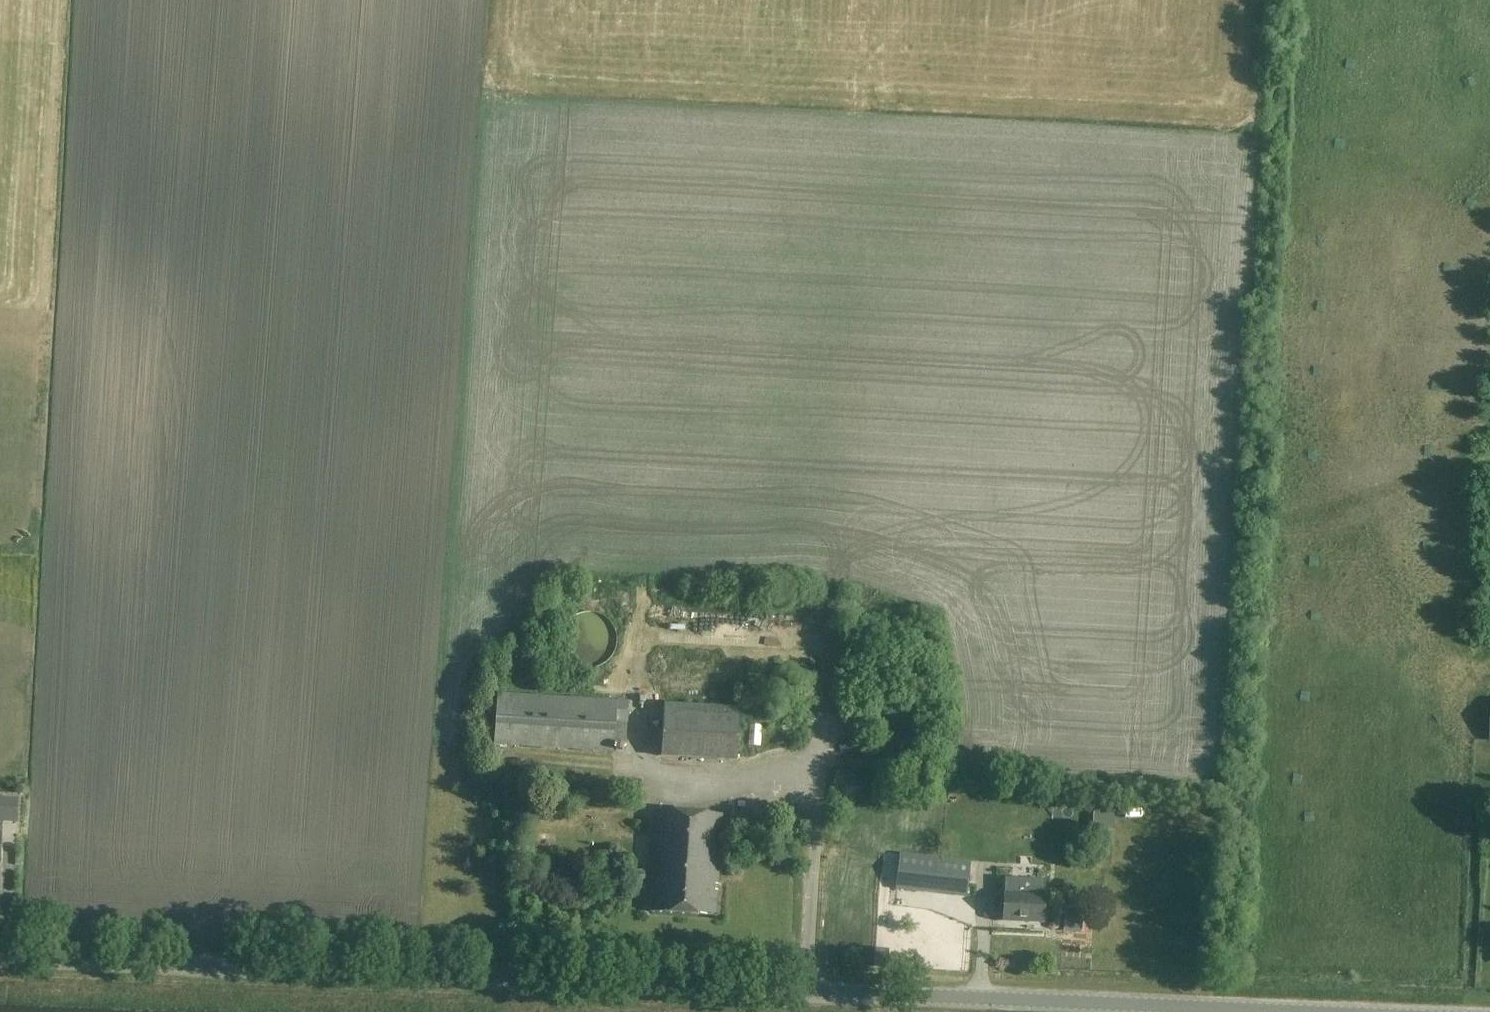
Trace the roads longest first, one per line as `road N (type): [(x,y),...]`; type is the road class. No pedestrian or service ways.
road 1 (tertiary): [(0,956),(1310,1011)]

